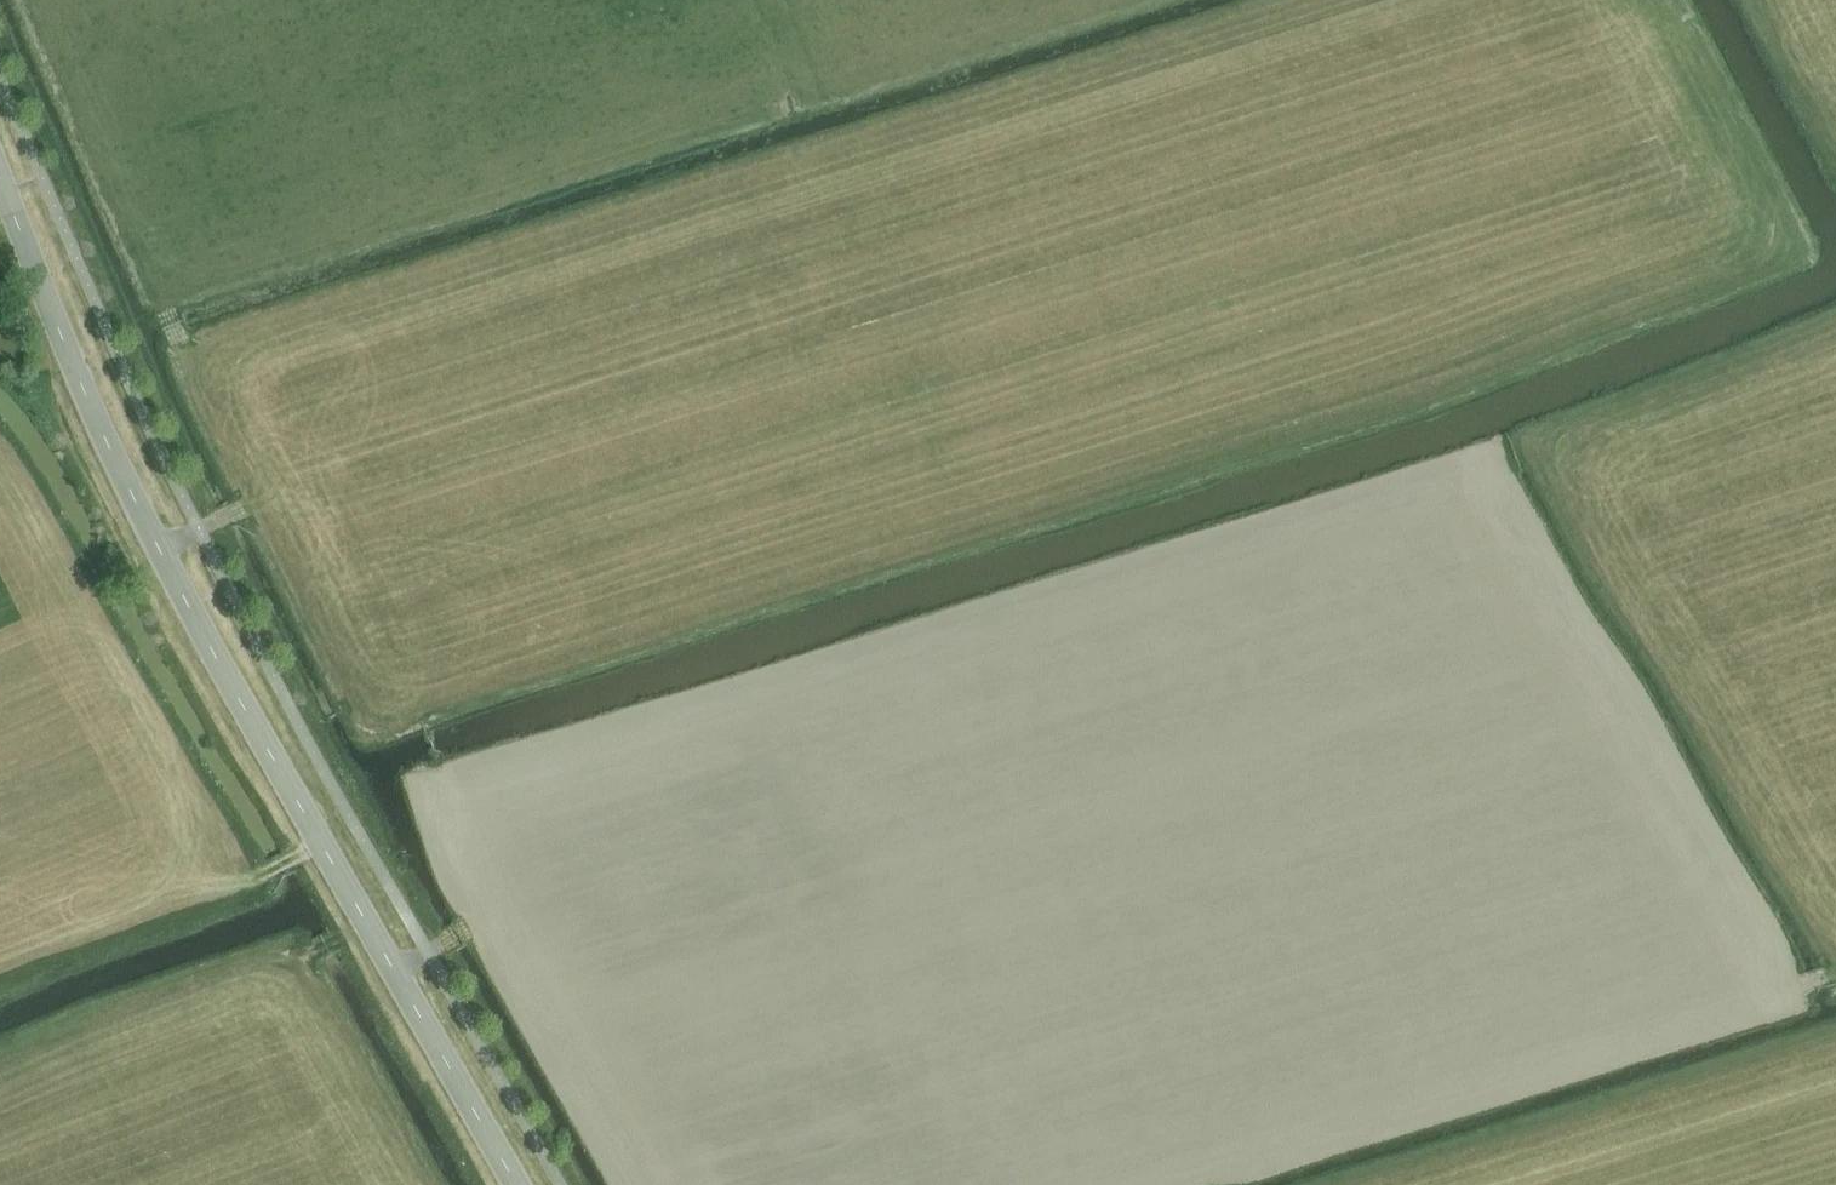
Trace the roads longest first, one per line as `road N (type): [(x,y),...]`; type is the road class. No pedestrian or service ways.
road 1 (secondary): [(517,1184),(183,598),(83,391),(0,179)]

